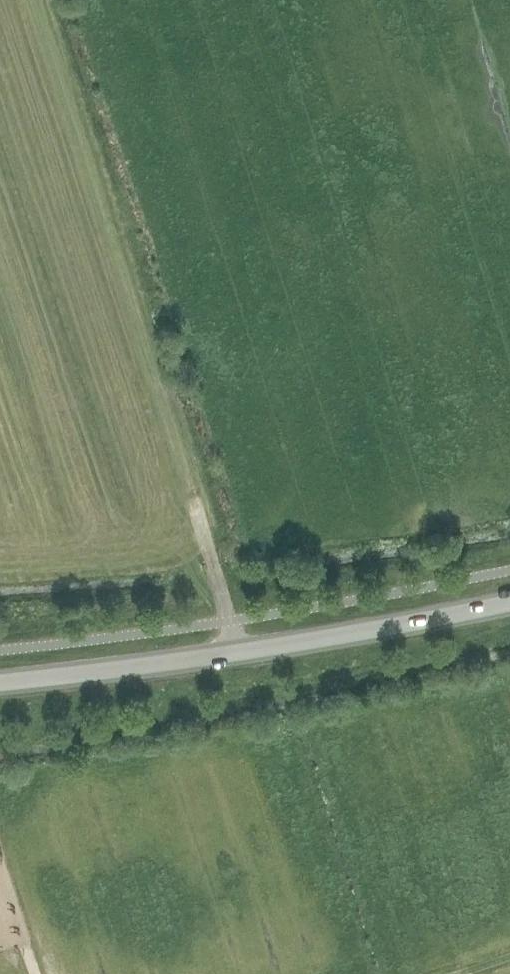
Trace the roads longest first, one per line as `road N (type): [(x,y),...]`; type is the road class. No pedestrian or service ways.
road 1 (secondary): [(0,685),(237,655),(509,604)]

